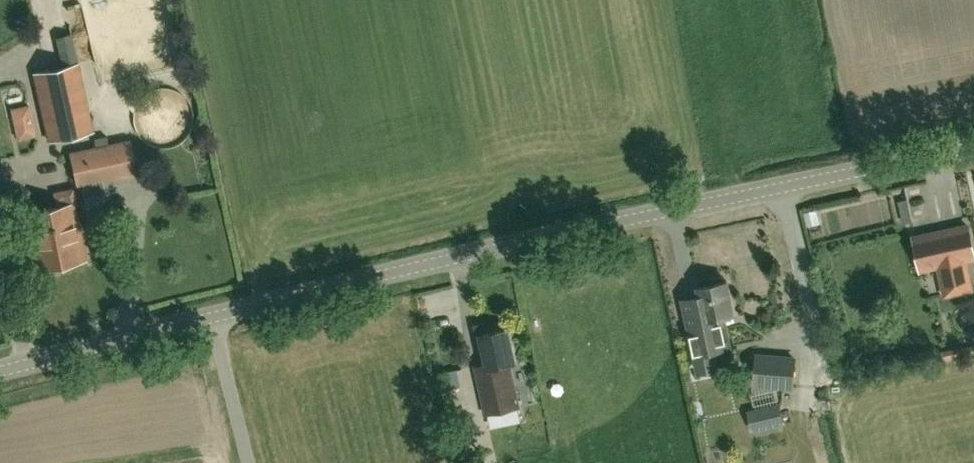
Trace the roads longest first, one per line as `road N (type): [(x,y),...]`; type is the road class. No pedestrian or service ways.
road 1 (tertiary): [(973,132),(207,304)]
road 2 (tertiary): [(207,304),(0,359)]
road 3 (unclassified): [(249,462),(207,304)]

